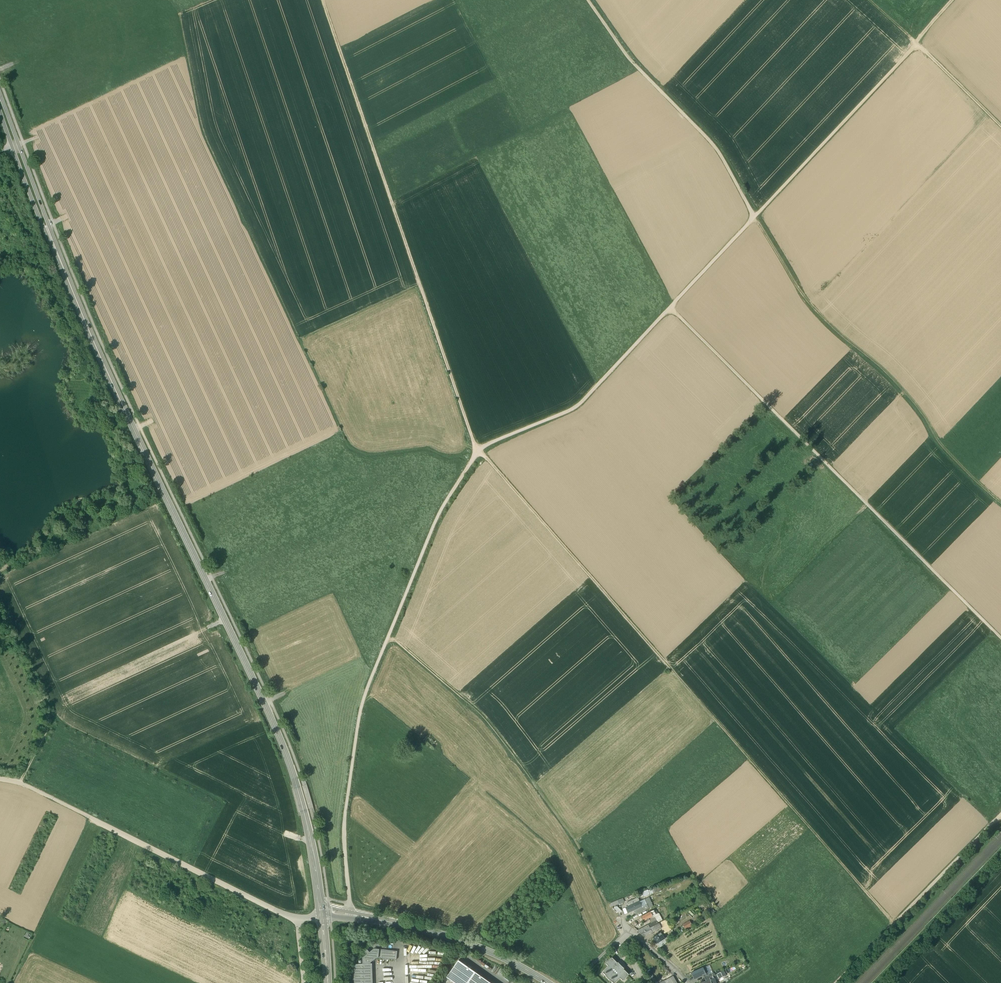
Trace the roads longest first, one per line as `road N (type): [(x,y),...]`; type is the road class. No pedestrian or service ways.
road 1 (track): [(586,0),(629,61),(716,148),(758,221),(580,411),(487,450),(441,519),(367,701),(347,830),(351,914)]
road 2 (track): [(326,0),(477,450),(894,927)]
road 3 (secondary): [(321,913),(301,796),(280,740),(91,328),(0,98)]
road 4 (track): [(1000,505),(890,378),(809,304),(758,221),(965,0)]
road 5 (track): [(674,312),(1000,639)]
road 6 (track): [(597,964),(554,854),(368,698)]
road 7 (track): [(390,639),(487,722),(580,845),(610,909)]
road 8 (secondary): [(549,982),(452,937),(321,913)]
road 9 (track): [(837,982),(1000,820)]
road 10 (track): [(0,602),(54,716),(20,783)]
road 11 (track): [(867,0),(1000,128)]
road 12 (track): [(12,982),(93,820)]
road 13 (track): [(1000,868),(892,982)]

